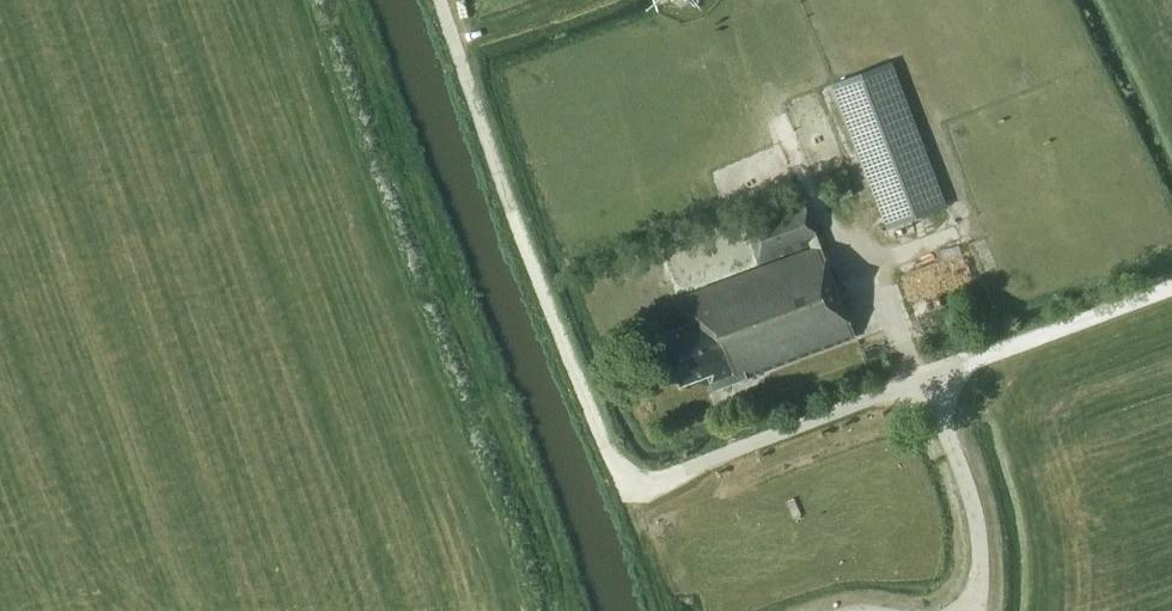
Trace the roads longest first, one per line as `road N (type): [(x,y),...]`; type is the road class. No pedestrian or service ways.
road 1 (unclassified): [(977,610),(976,521),(928,376),(658,481),(619,472),(506,206),(440,0)]
road 2 (track): [(619,472),(665,610)]
road 3 (track): [(456,46),(585,0)]

